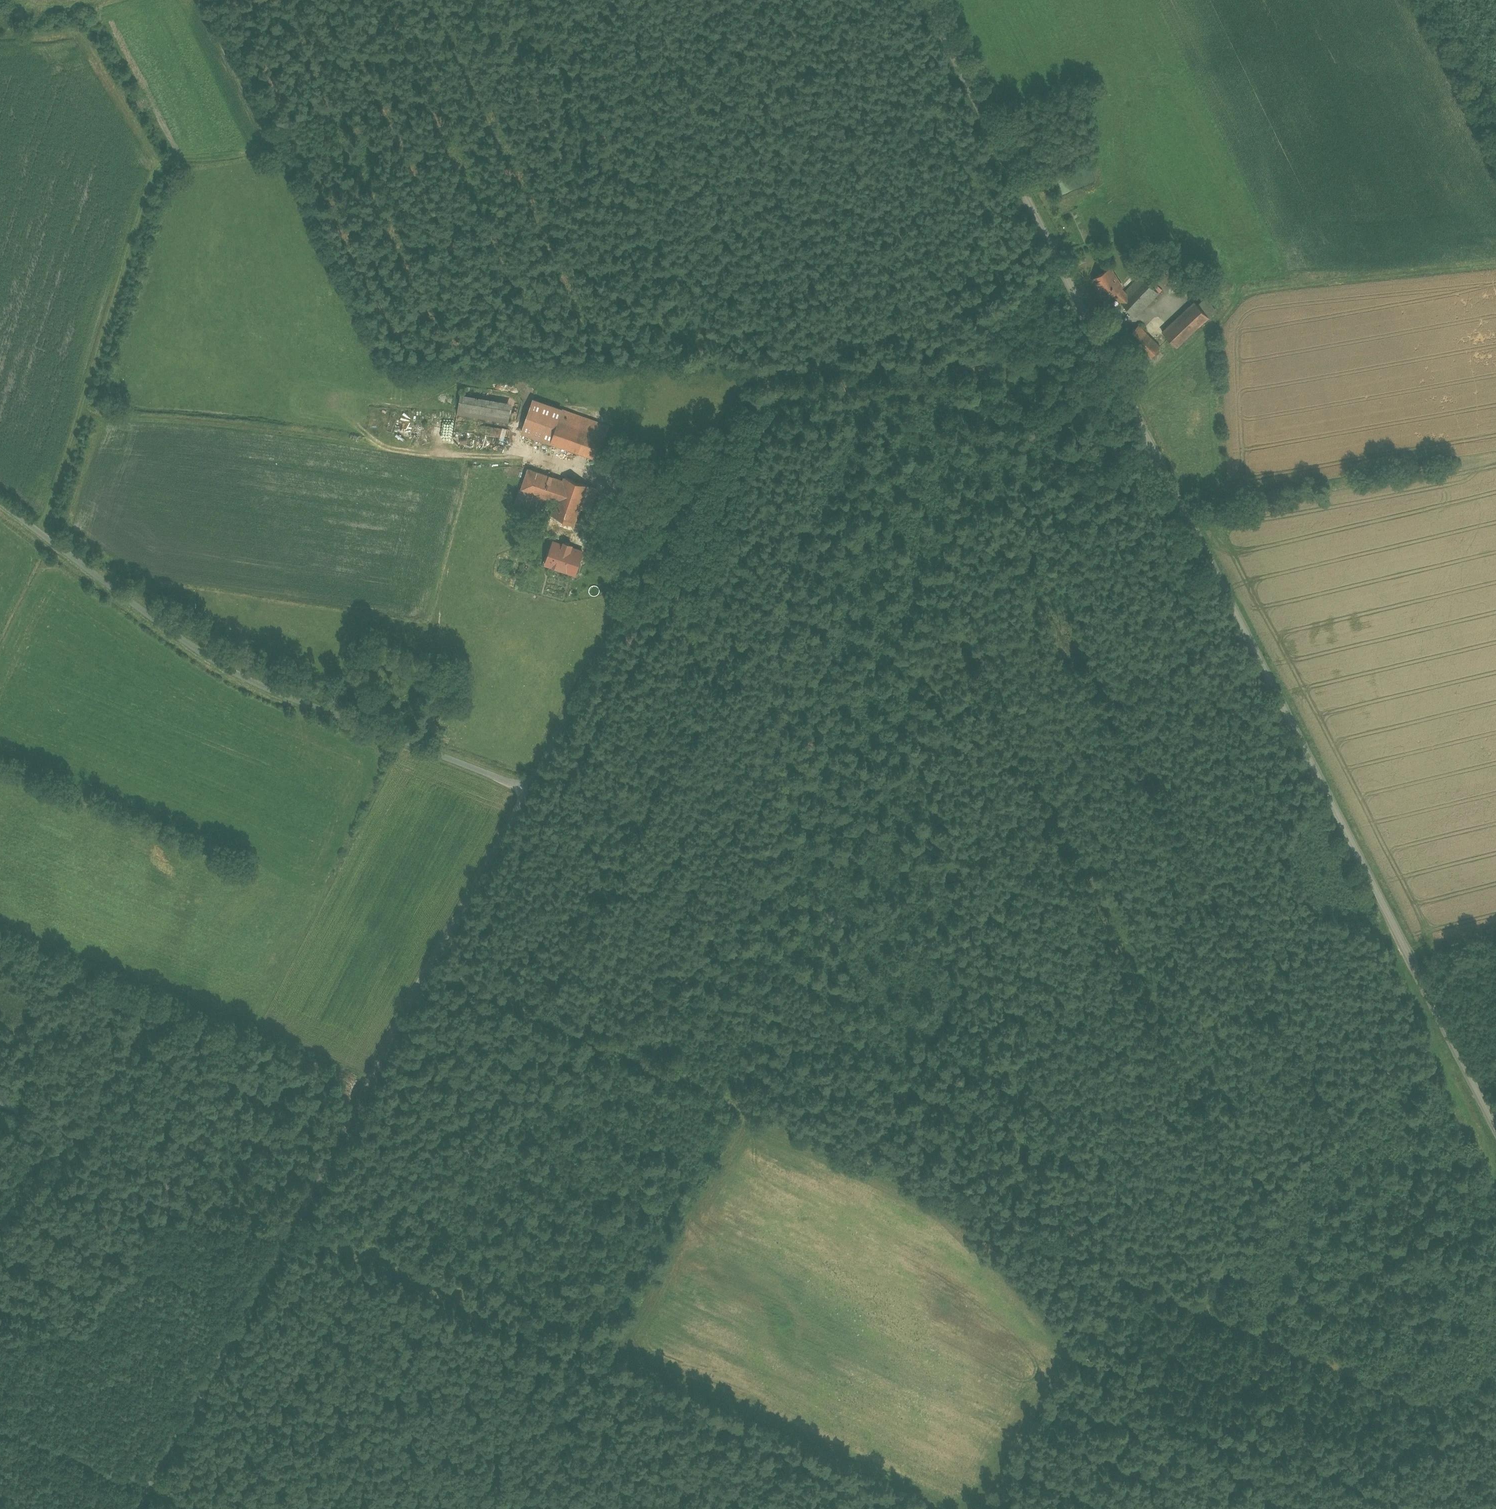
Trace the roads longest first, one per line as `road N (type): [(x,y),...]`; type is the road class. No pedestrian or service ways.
road 1 (unclassified): [(1155,448),(1115,441),(1033,381),(971,367),(914,363),(757,375),(716,426),(523,788),(240,678),(0,505)]
road 2 (track): [(523,788),(130,1508)]
road 3 (unclassified): [(1155,448),(1495,1127)]
road 4 (unclassified): [(925,0),(1155,448)]
road 5 (track): [(1204,297),(1495,266)]

